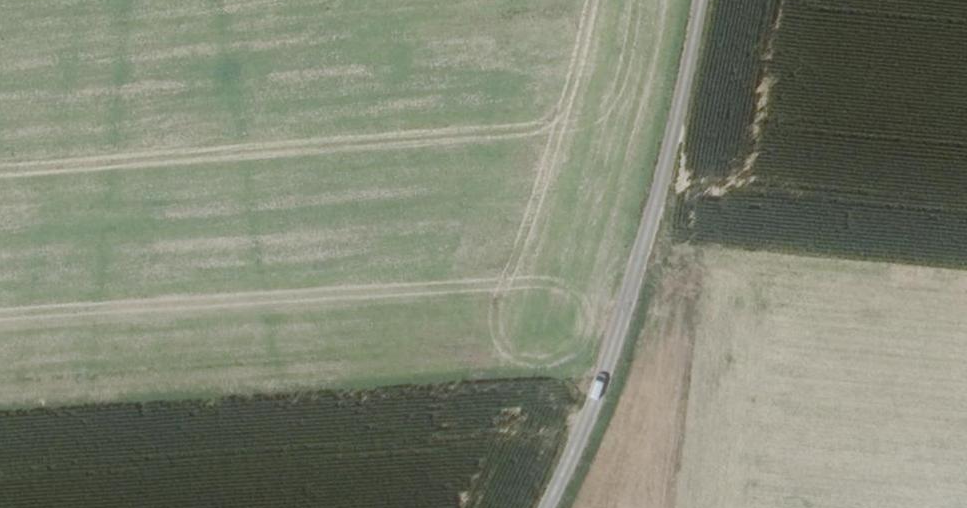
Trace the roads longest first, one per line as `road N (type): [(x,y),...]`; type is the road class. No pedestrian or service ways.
road 1 (unclassified): [(547,507),(604,373),(640,257),(702,0)]

